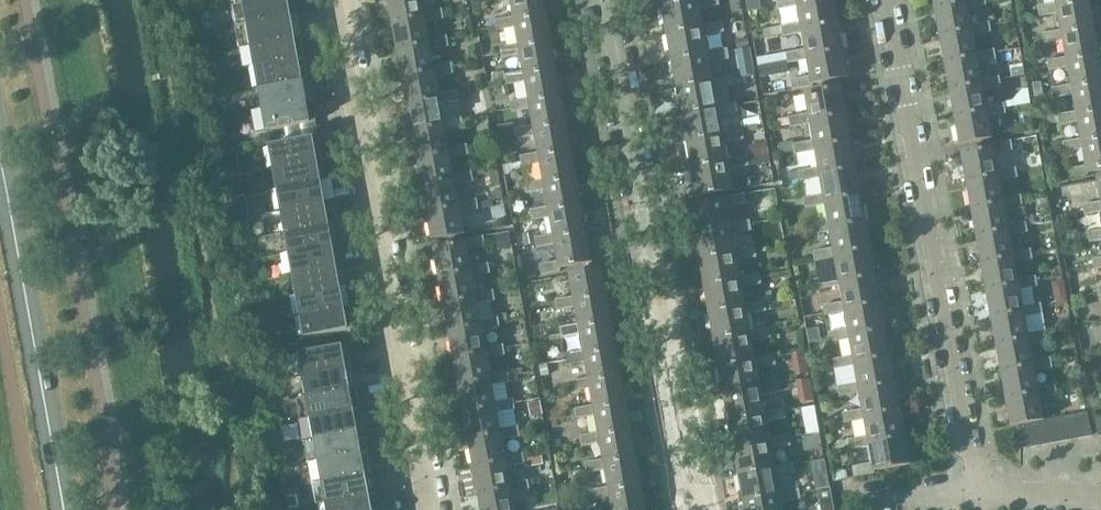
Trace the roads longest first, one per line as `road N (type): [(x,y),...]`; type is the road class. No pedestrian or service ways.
road 1 (residential): [(436,509),(344,0)]
road 2 (residential): [(699,509),(611,0)]
road 3 (residential): [(983,499),(890,0)]
road 4 (secondary): [(65,509),(0,164)]

